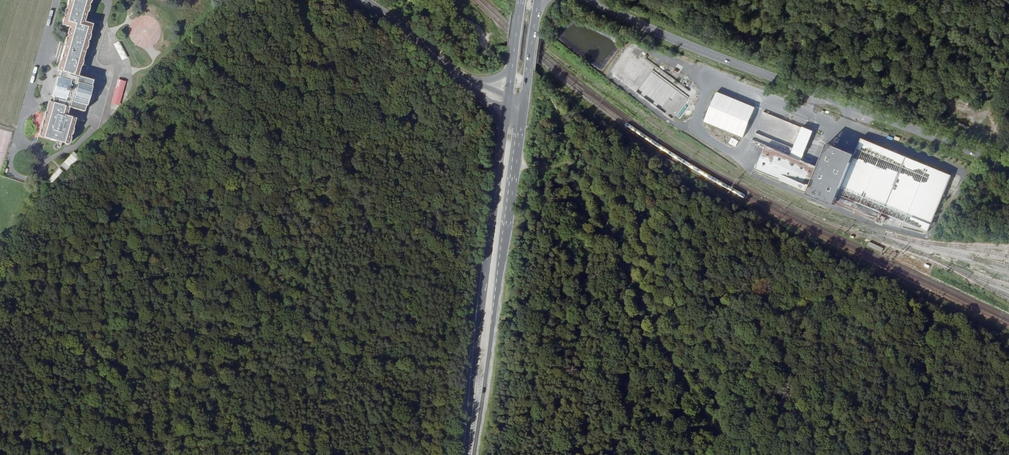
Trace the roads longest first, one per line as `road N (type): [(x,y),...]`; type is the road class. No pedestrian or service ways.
road 1 (secondary): [(594,0),(692,47),(1008,167)]
road 2 (track): [(541,90),(579,148),(688,383),(737,454)]
road 3 (primary): [(470,454),(523,103)]
road 4 (track): [(15,258),(124,220),(148,199),(331,120)]
road 5 (primary): [(504,129),(469,454)]
road 6 (secondary): [(362,0),(462,77)]

